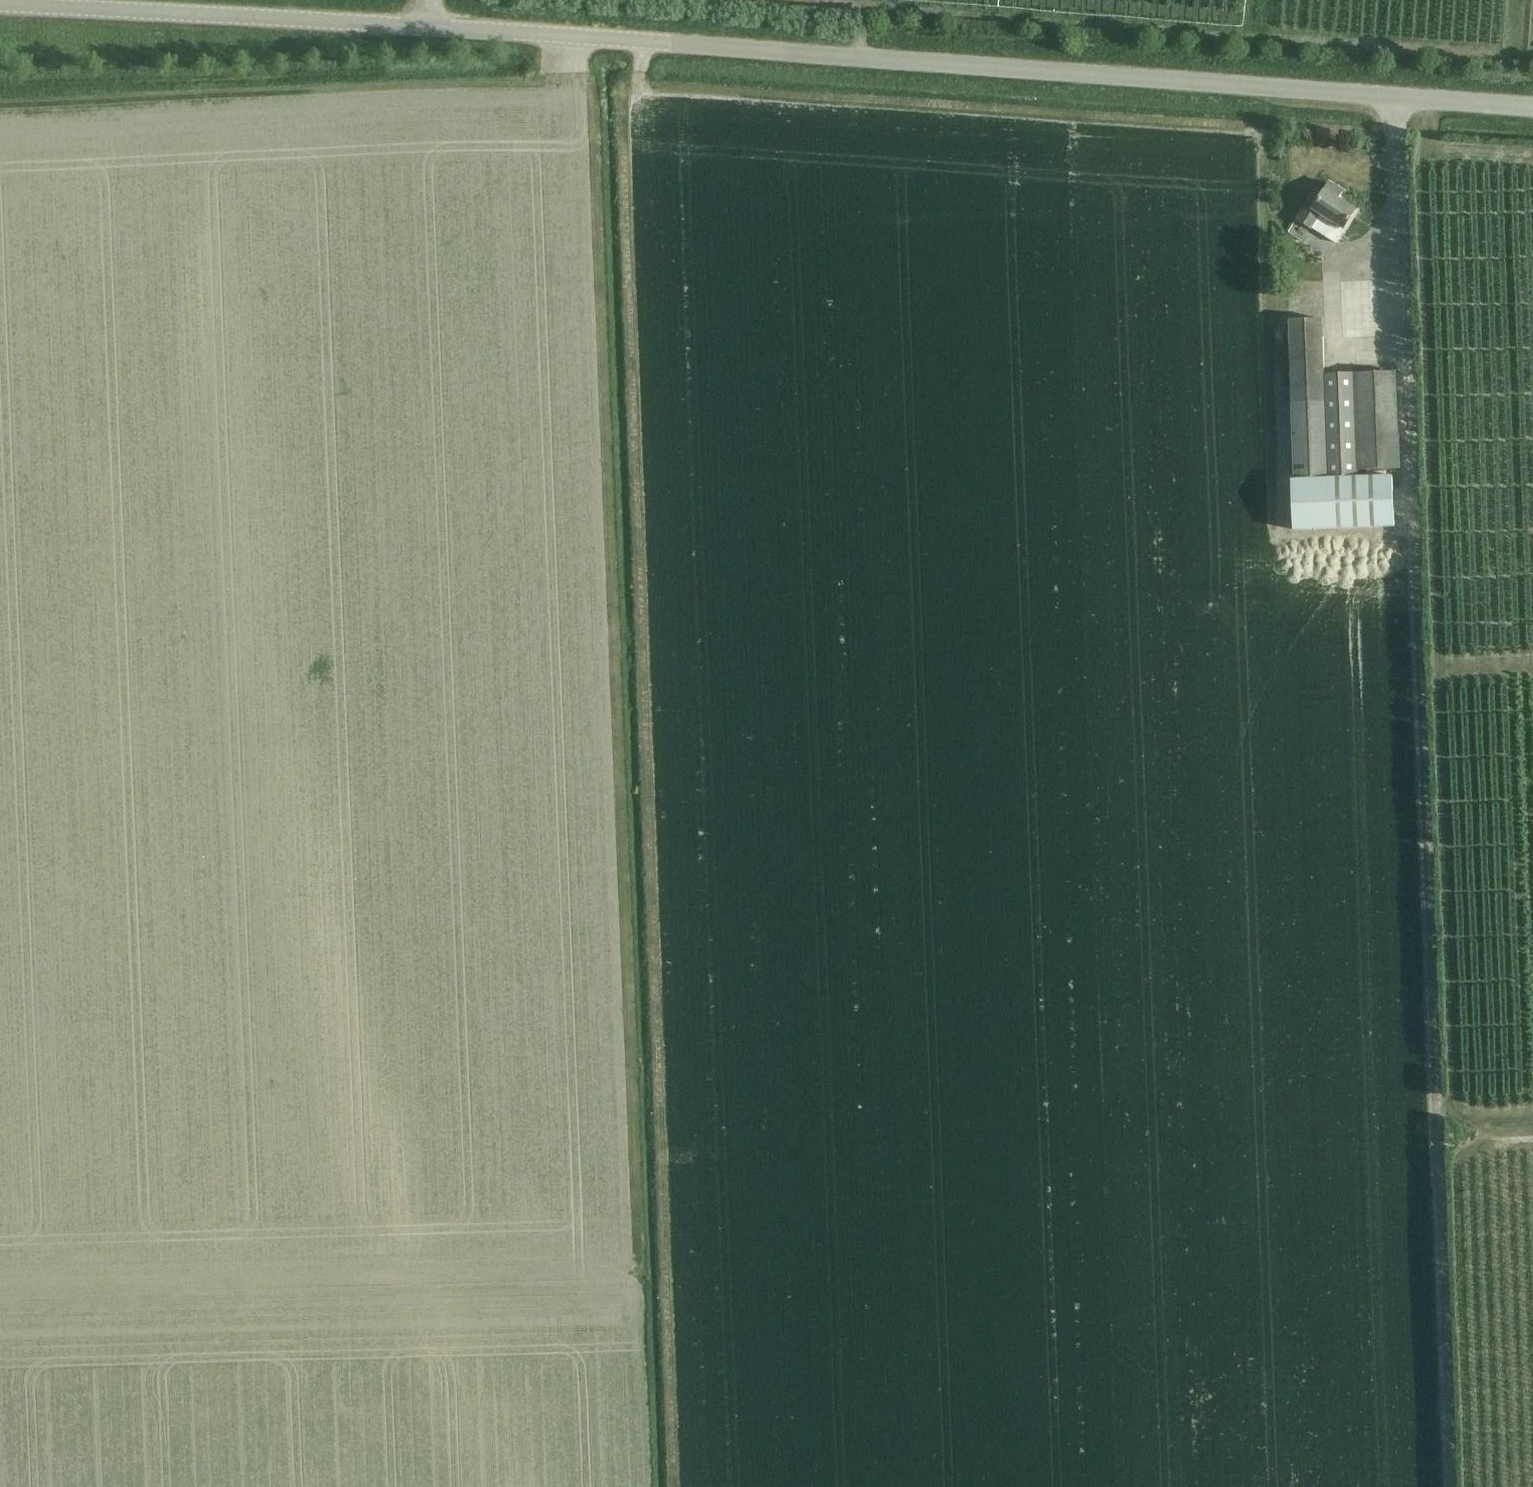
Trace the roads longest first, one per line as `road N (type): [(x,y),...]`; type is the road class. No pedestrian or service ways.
road 1 (unclassified): [(1532,106),(432,27)]
road 2 (unclassified): [(432,27),(0,4)]

